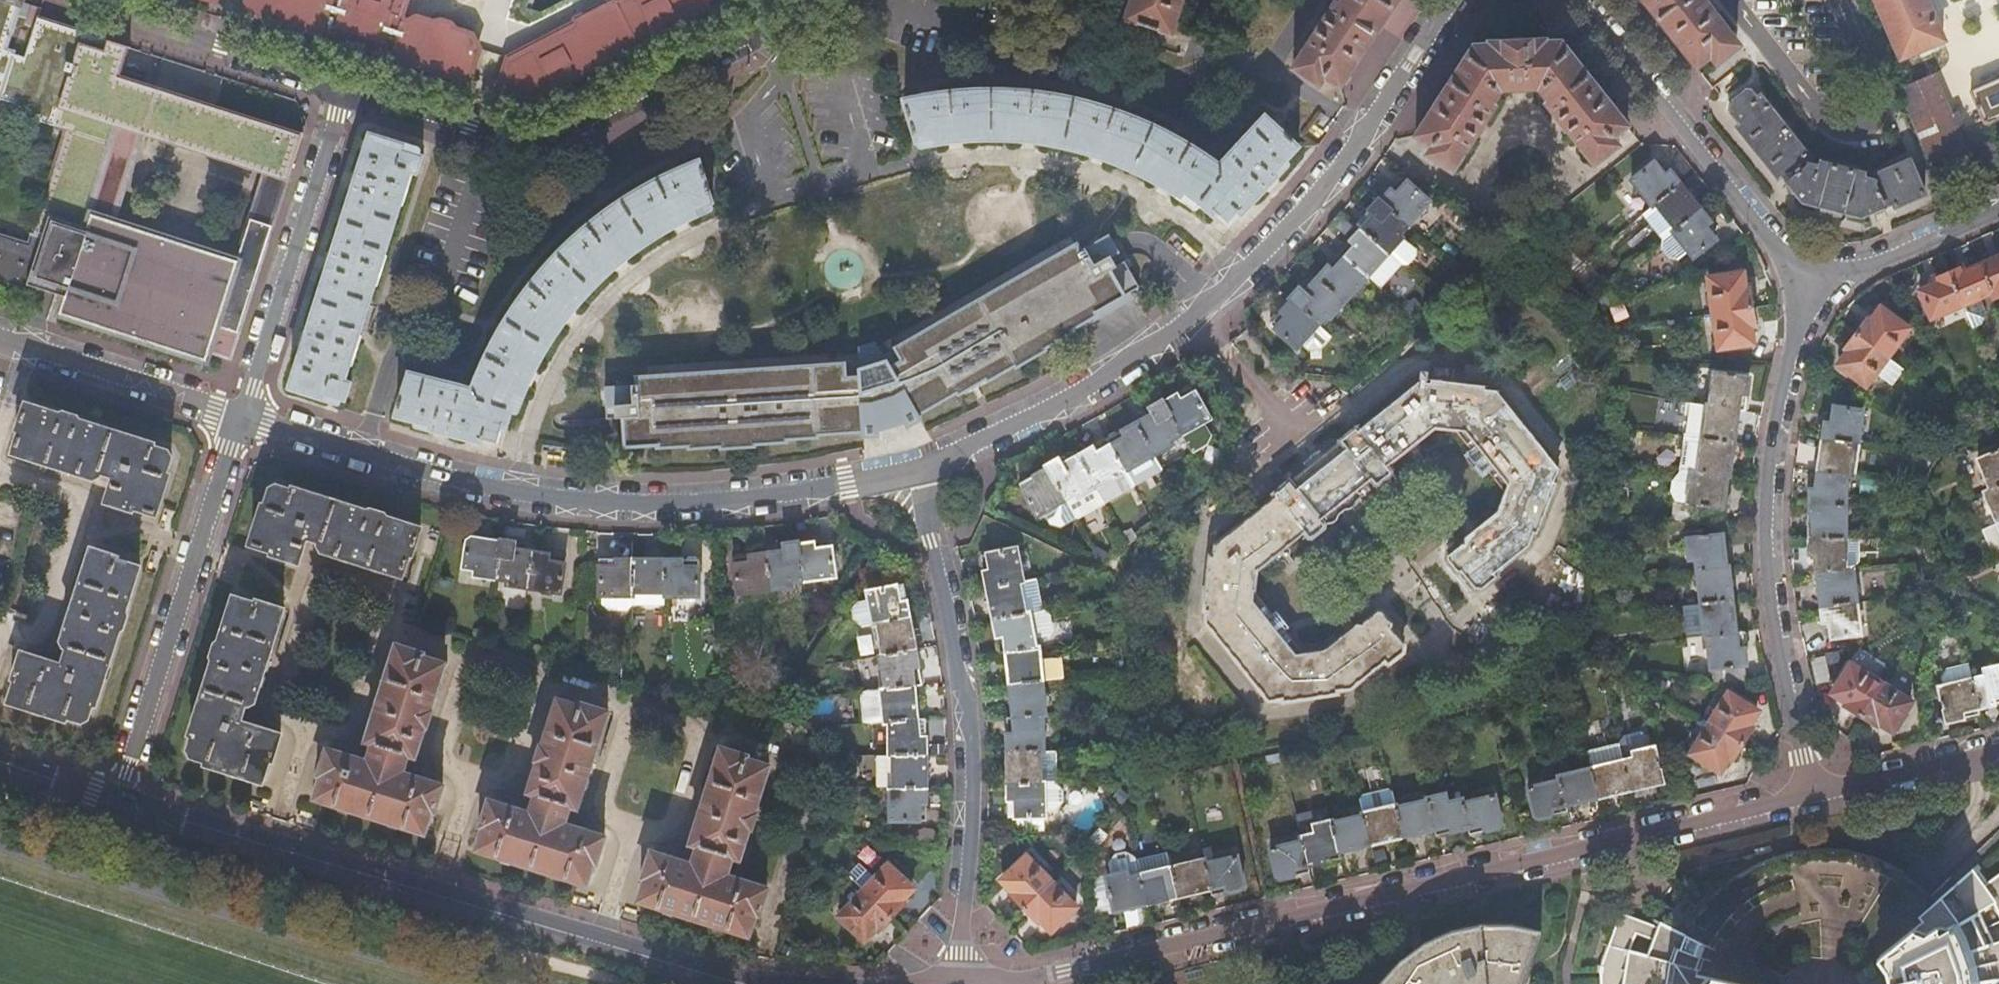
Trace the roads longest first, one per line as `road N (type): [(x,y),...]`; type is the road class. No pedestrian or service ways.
road 1 (tertiary): [(1814,789),(1698,826),(1034,983)]
road 2 (residential): [(919,472),(1088,394),(1225,295),(1362,139),(1454,0)]
road 3 (residential): [(242,418),(505,490),(609,501),(761,496),(919,472)]
road 4 (tertiary): [(720,983),(114,803)]
road 5 (residential): [(972,983),(963,955),(974,817),(970,716),(919,472)]
road 6 (residential): [(1814,789),(1775,606),(1770,489),(1813,280)]
road 7 (residential): [(359,87),(539,140),(757,35),(770,0)]
road 8 (residential): [(242,418),(114,803)]
road 9 (residential): [(1813,280),(1580,0)]
road 10 (residential): [(359,87),(242,418)]
road 11 (residential): [(0,336),(242,418)]
road 12 (residential): [(143,0),(159,29),(359,87)]
road 13 (residential): [(1998,208),(1813,280)]
road 14 (tertiary): [(1998,745),(1814,789)]

